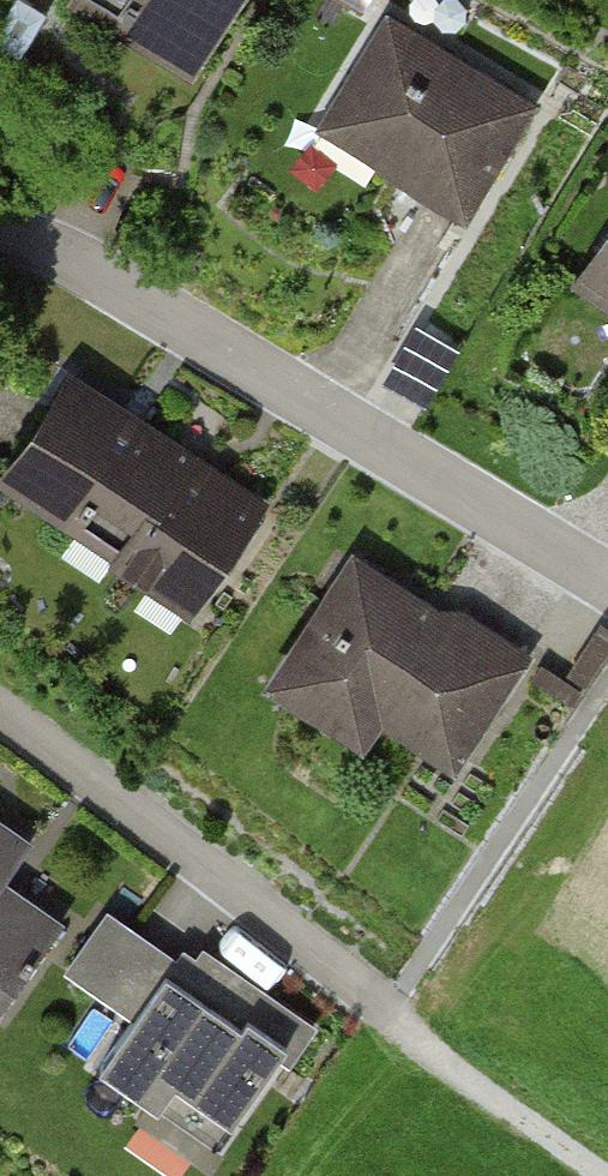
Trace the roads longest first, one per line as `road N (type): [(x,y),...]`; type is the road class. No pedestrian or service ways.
road 1 (residential): [(607,583),(83,264),(0,232)]
road 2 (residential): [(385,1007),(0,705)]
road 3 (track): [(385,1007),(607,1169)]

